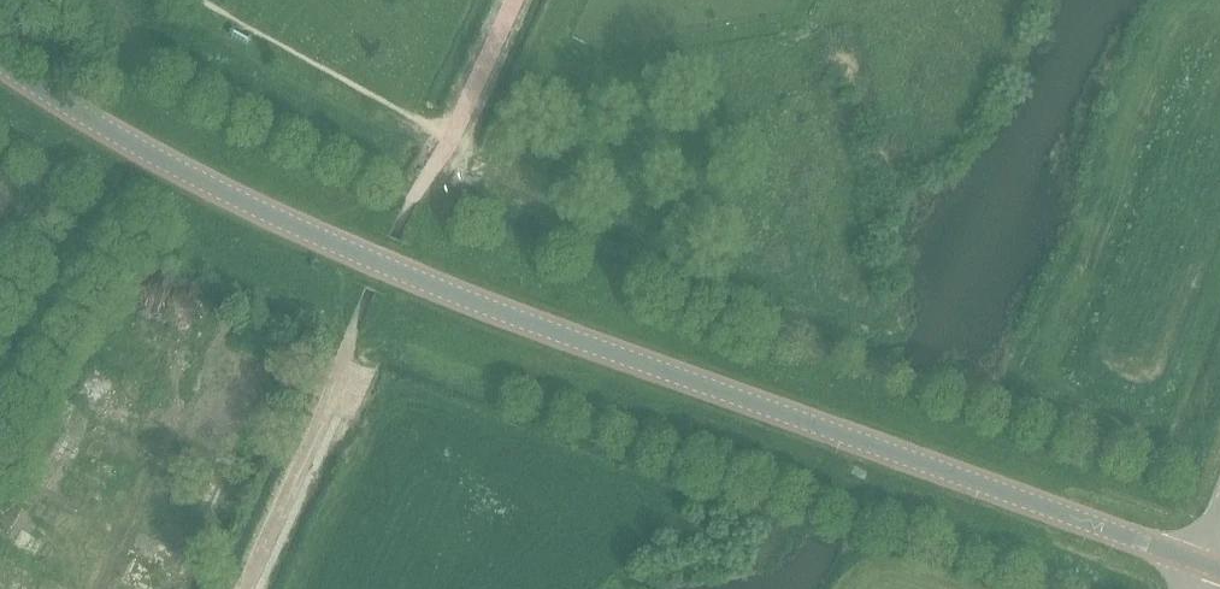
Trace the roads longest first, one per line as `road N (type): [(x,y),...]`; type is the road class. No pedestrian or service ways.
road 1 (tertiary): [(1203,564),(401,272),(194,177),(0,61)]
road 2 (unclassified): [(241,588),(403,222)]

